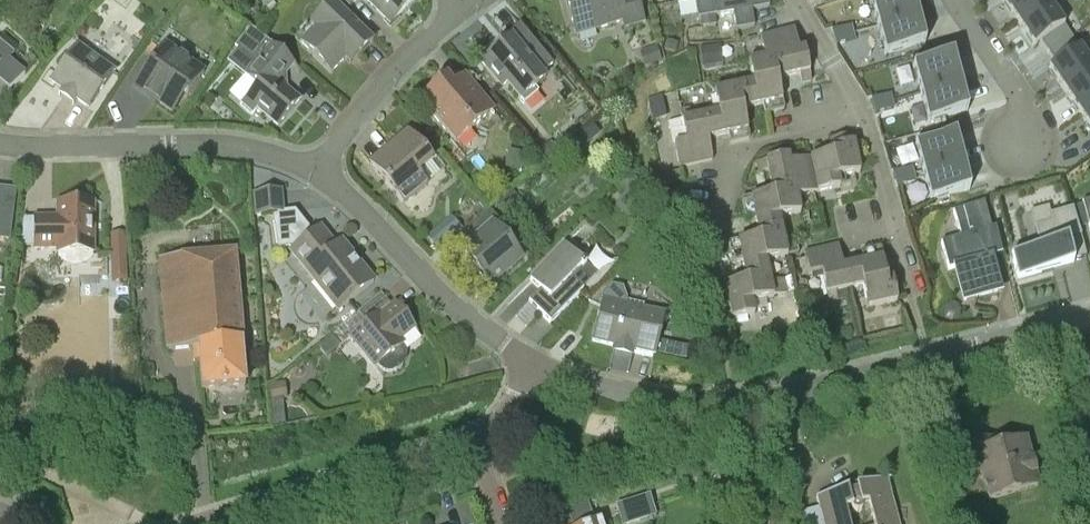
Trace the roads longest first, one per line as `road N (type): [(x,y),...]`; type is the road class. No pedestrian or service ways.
road 1 (residential): [(535,365),(618,391),(762,398),(1089,315)]
road 2 (residential): [(316,171),(220,145),(0,142)]
road 3 (residential): [(535,365),(449,301),(316,171)]
road 4 (residential): [(204,523),(480,436)]
road 5 (residential): [(863,117),(745,155),(707,278)]
road 6 (residential): [(316,171),(412,55),(468,7)]
road 7 (residential): [(911,296),(863,117)]
road 8 (residential): [(963,0),(1032,109),(1028,162)]
road 9 (track): [(0,455),(141,523)]
road 10 (residential): [(863,117),(796,0)]

